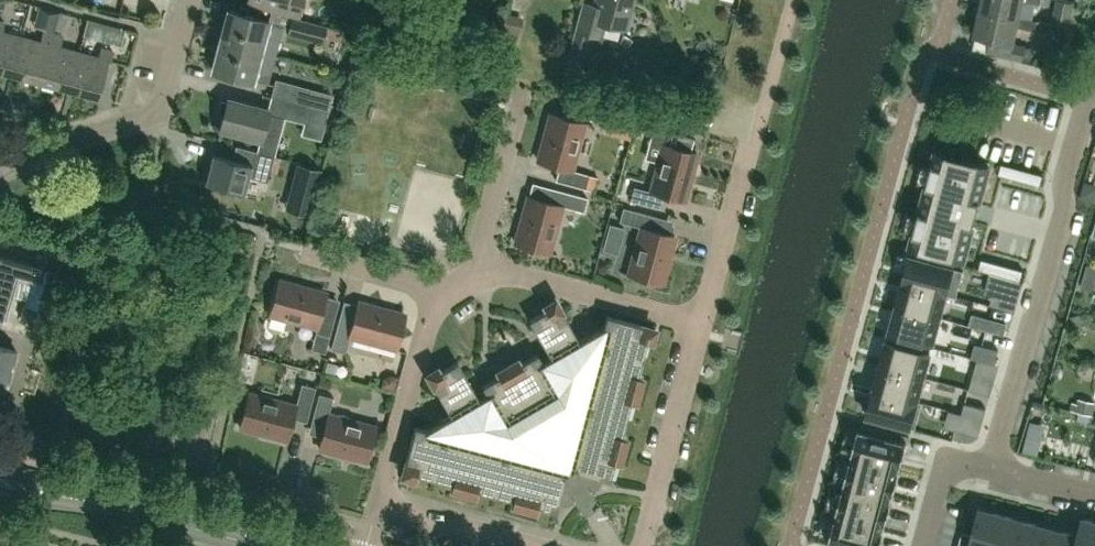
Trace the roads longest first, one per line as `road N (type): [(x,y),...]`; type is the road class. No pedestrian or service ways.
road 1 (residential): [(1088,98),(1064,178),(1065,209),(990,468)]
road 2 (residential): [(0,158),(154,114),(176,86),(195,0)]
road 3 (residential): [(647,545),(701,321)]
road 4 (residential): [(484,266),(701,321)]
road 5 (residential): [(701,321),(765,108)]
road 6 (residential): [(375,499),(420,312),(432,292)]
road 7 (residential): [(484,266),(528,84)]
road 8 (residential): [(552,545),(375,499)]
road 9 (residential): [(928,51),(1088,98)]
road 10 (tertiary): [(258,545),(113,506)]
road 11 (residential): [(432,292),(303,257)]
road 12 (residential): [(990,468),(946,469),(923,545)]

